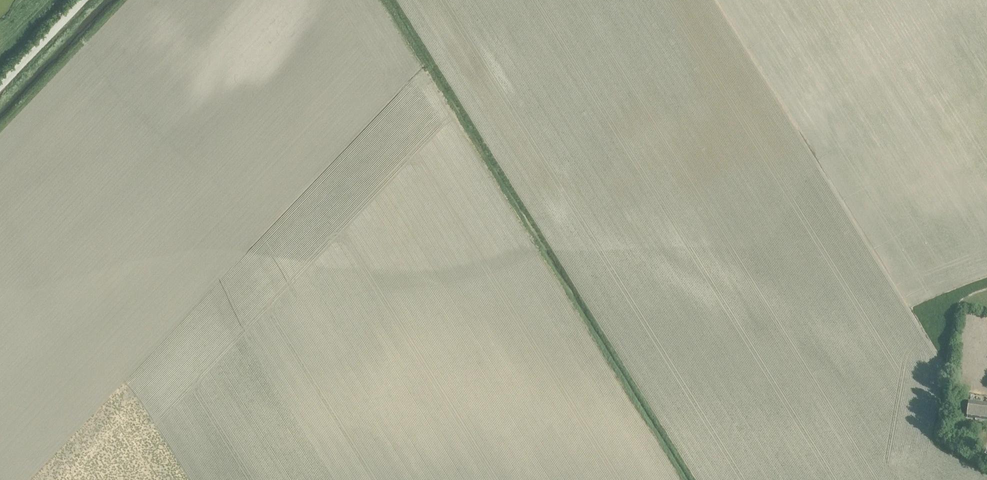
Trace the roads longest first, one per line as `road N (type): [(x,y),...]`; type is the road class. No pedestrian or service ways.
road 1 (track): [(0,90),(86,0)]

